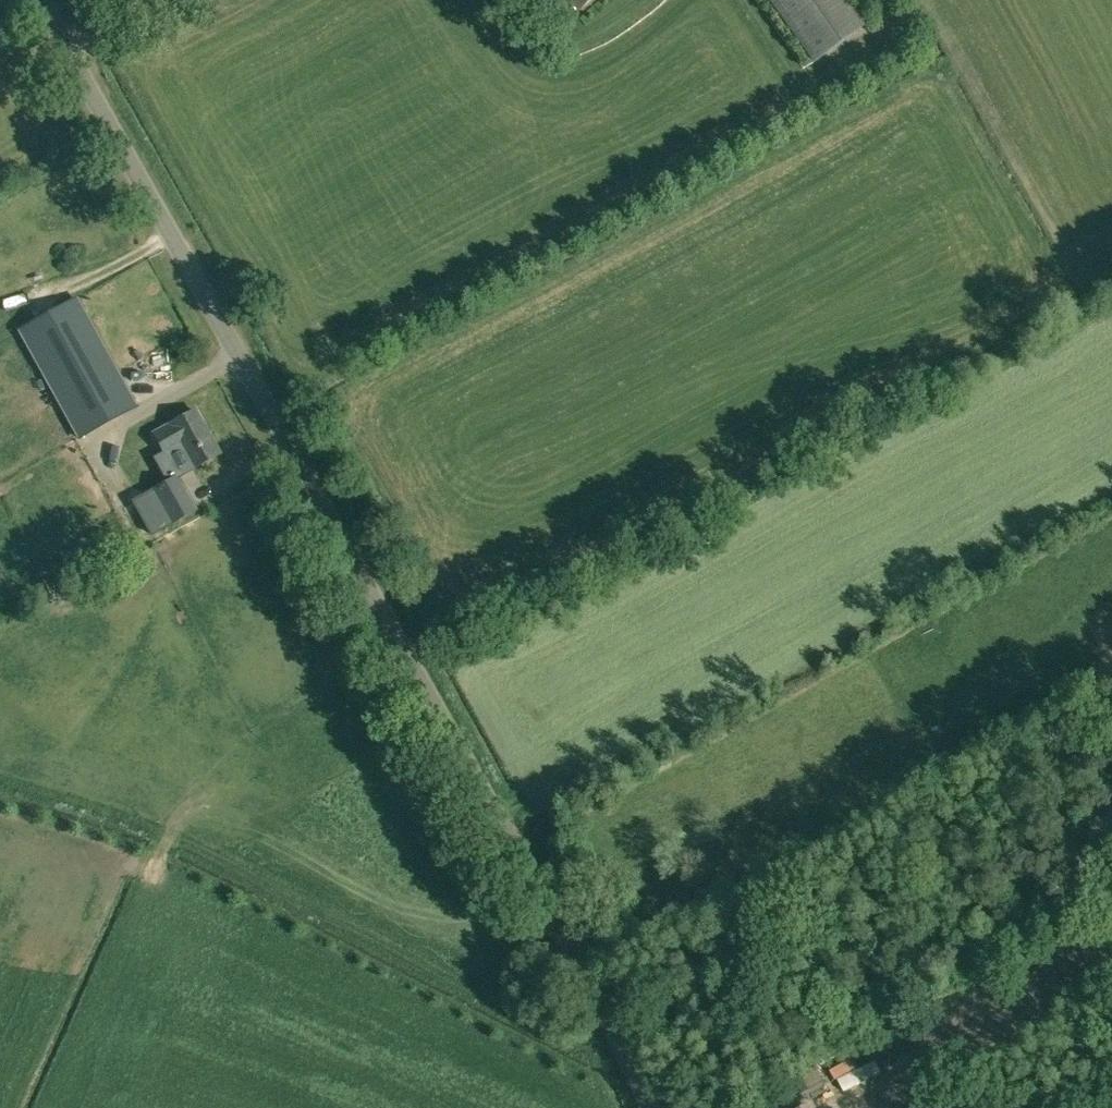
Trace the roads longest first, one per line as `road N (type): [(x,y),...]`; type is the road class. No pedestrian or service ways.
road 1 (unclassified): [(652,1107),(540,889),(43,0)]

